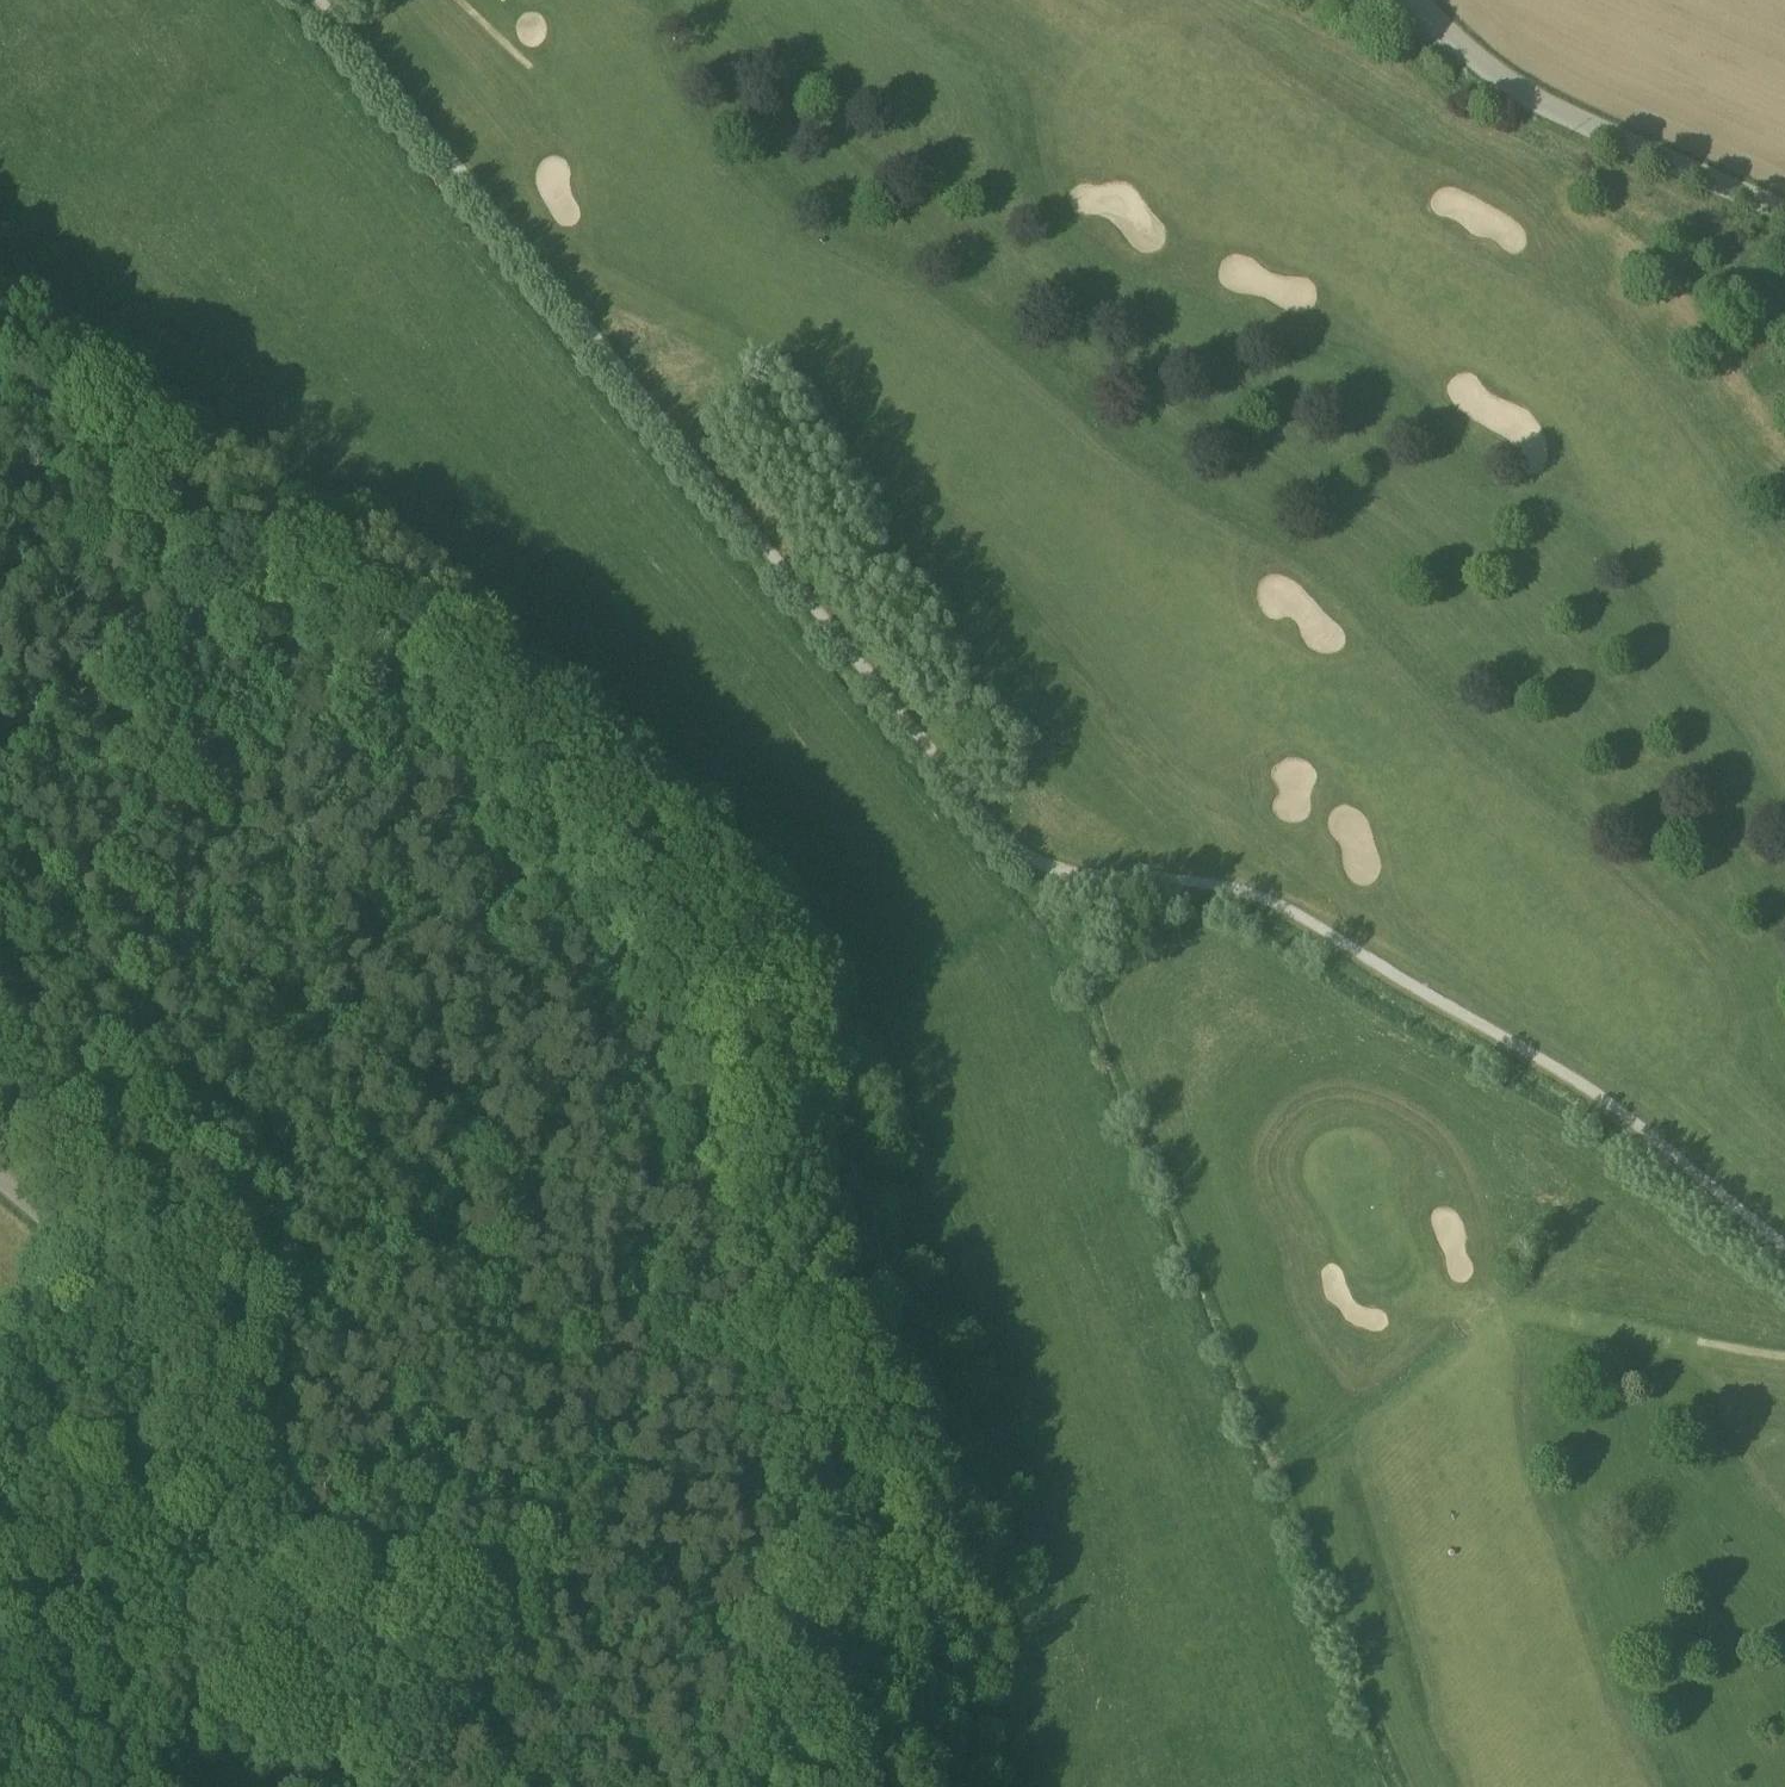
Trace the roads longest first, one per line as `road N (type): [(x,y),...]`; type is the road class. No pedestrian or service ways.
road 1 (unclassified): [(85,1300),(275,1630),(333,1786)]
road 2 (unclassified): [(1784,220),(1571,126),(1467,56),(1419,0)]
road 3 (unclassified): [(85,1300),(0,1397)]
road 4 (unclassified): [(0,1215),(85,1300)]

